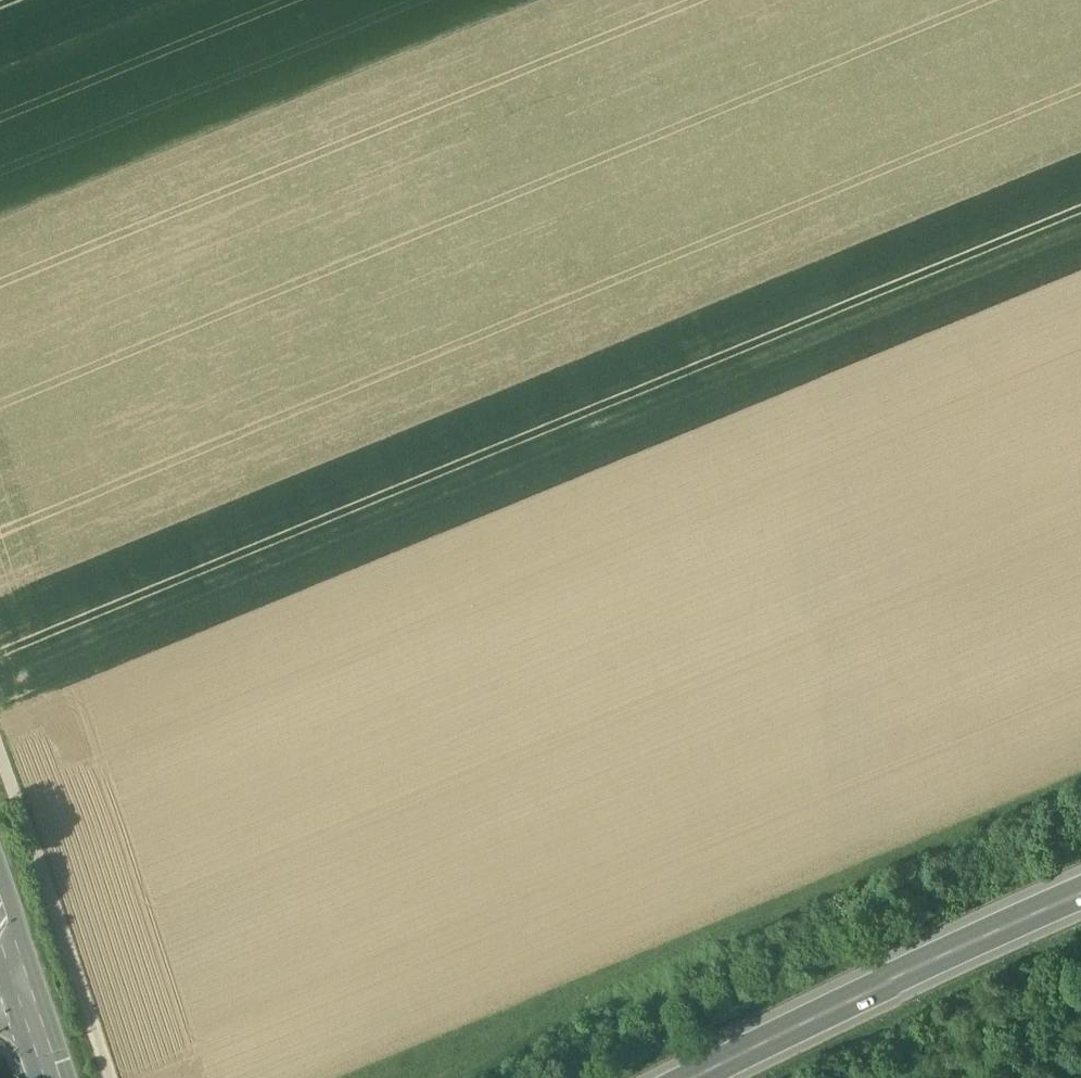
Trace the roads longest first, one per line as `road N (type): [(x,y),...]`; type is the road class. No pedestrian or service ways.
road 1 (primary): [(675,1077),(1080,891)]
road 2 (track): [(105,1077),(0,763)]

